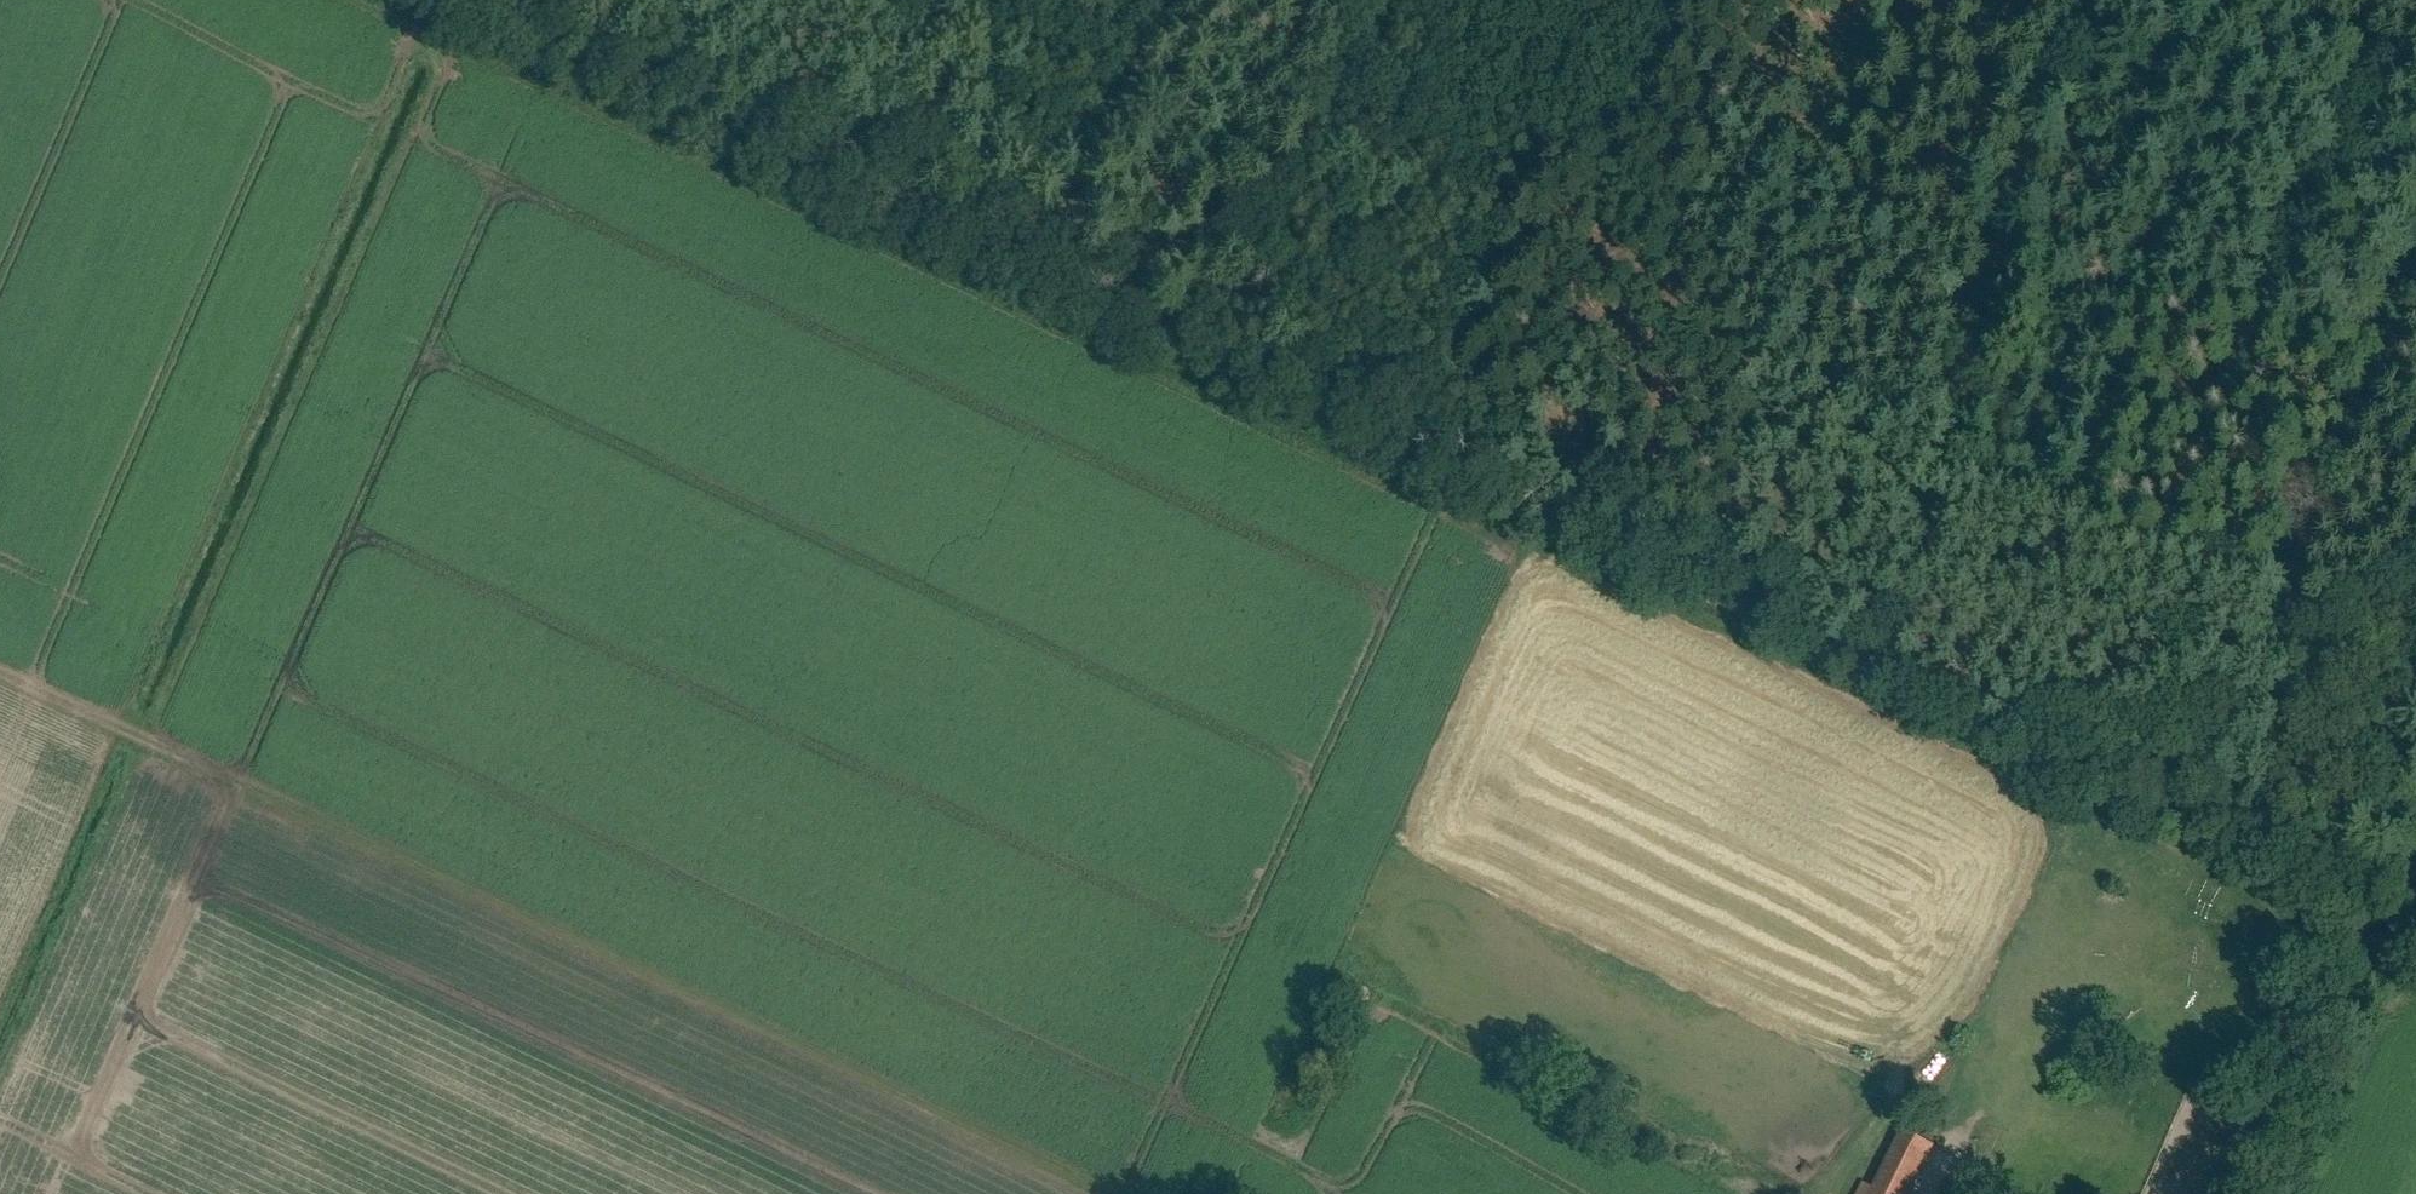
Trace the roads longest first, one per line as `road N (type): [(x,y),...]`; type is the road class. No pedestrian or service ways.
road 1 (track): [(0,675),(1112,1193)]
road 2 (track): [(2265,0),(2415,71)]

